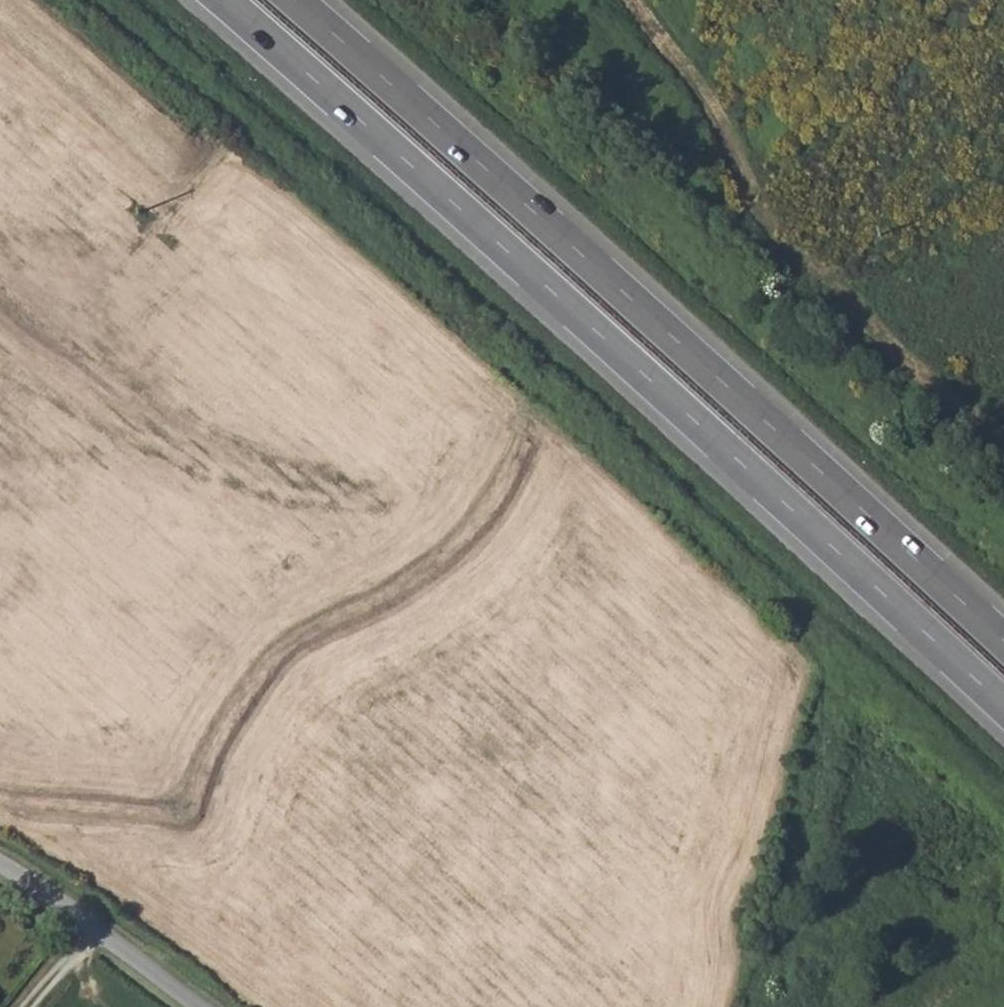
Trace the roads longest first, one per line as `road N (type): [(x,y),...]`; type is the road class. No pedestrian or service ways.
road 1 (trunk): [(223,0),(1003,706)]
road 2 (trunk): [(1003,641),(295,0)]
road 3 (unclassified): [(204,1006),(0,861)]

